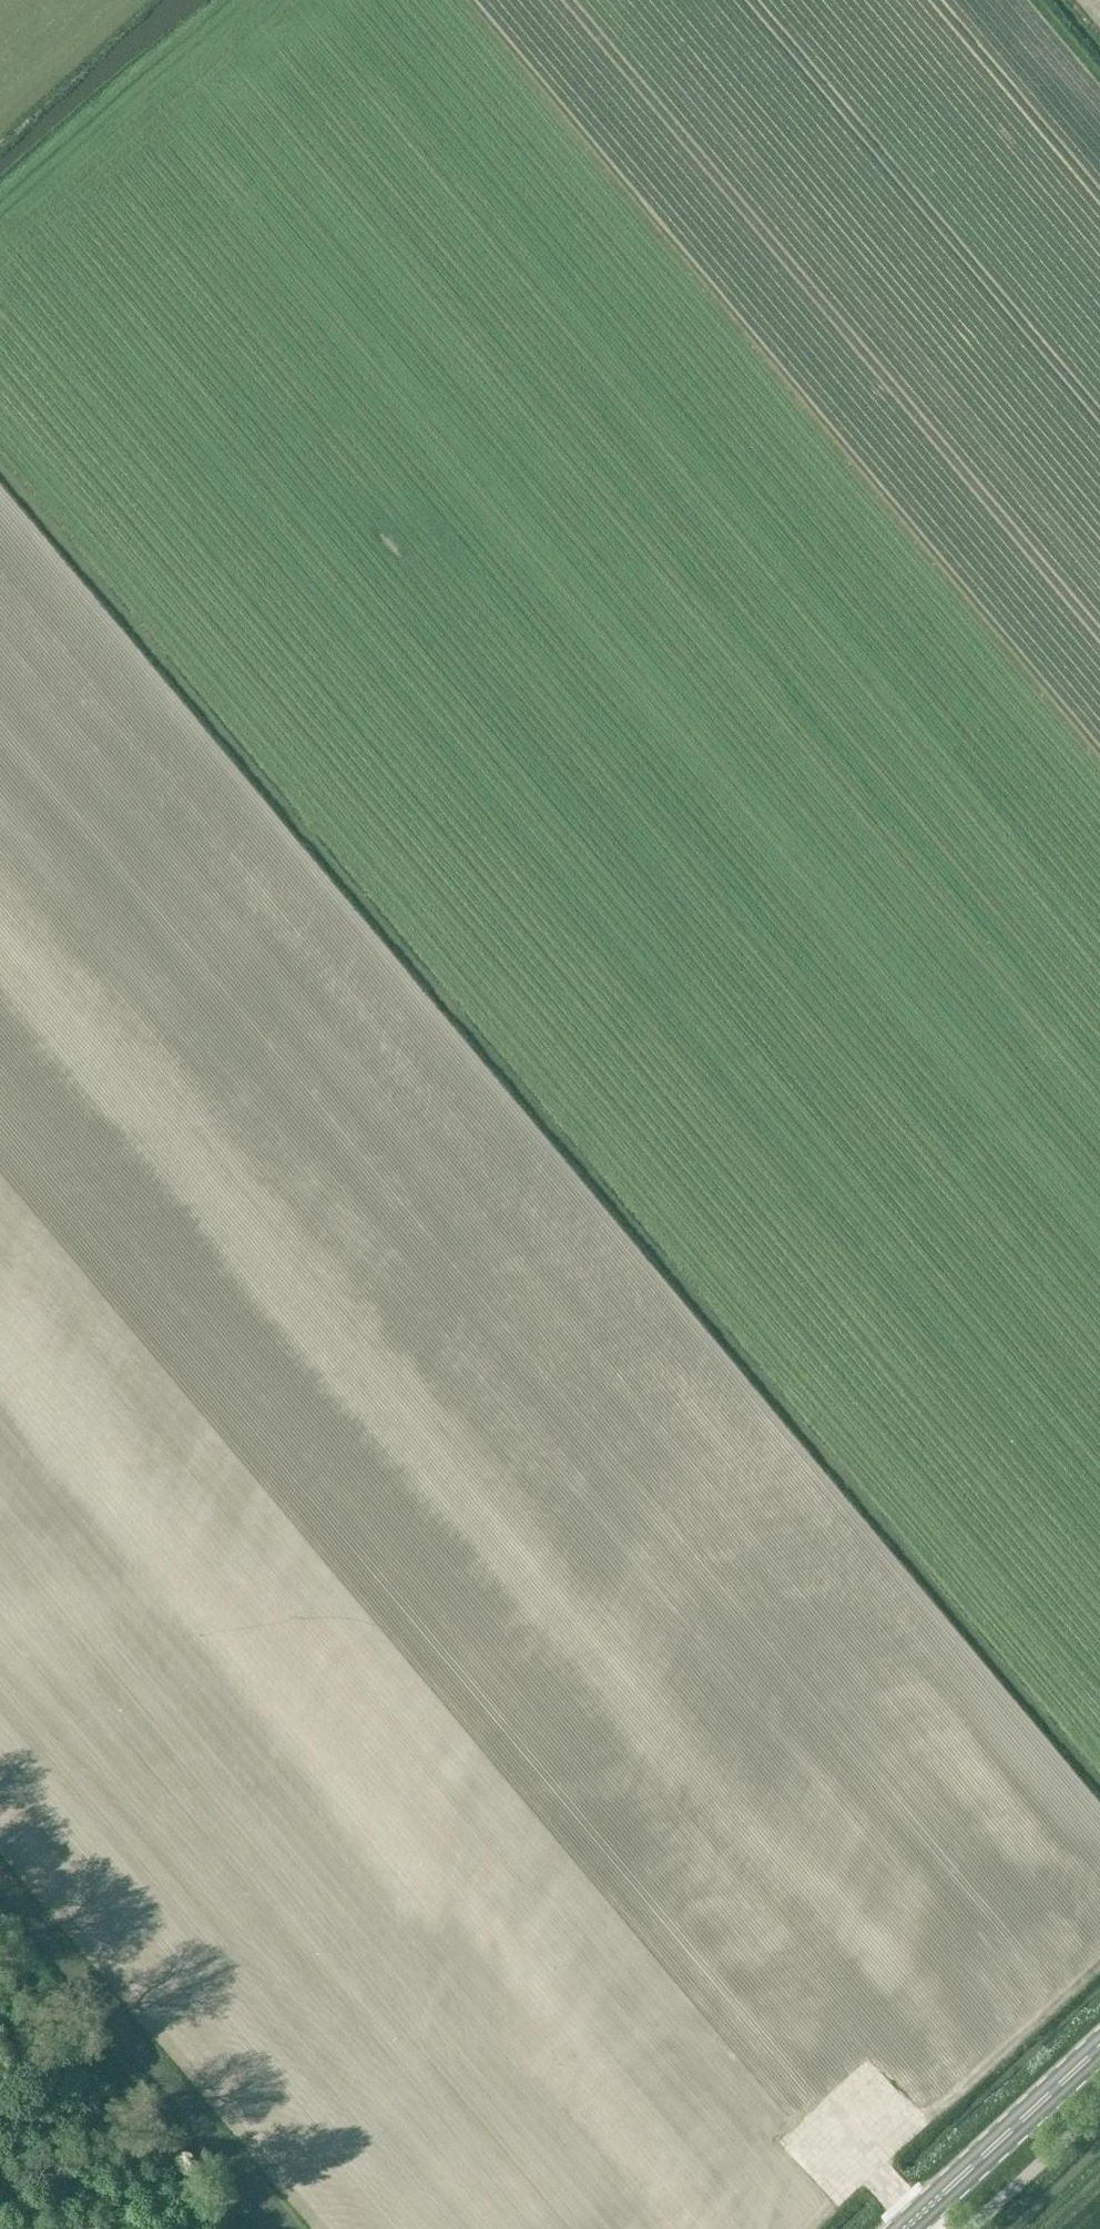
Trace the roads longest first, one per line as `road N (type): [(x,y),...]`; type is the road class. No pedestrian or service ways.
road 1 (tertiary): [(908,2228),(1099,2050)]

